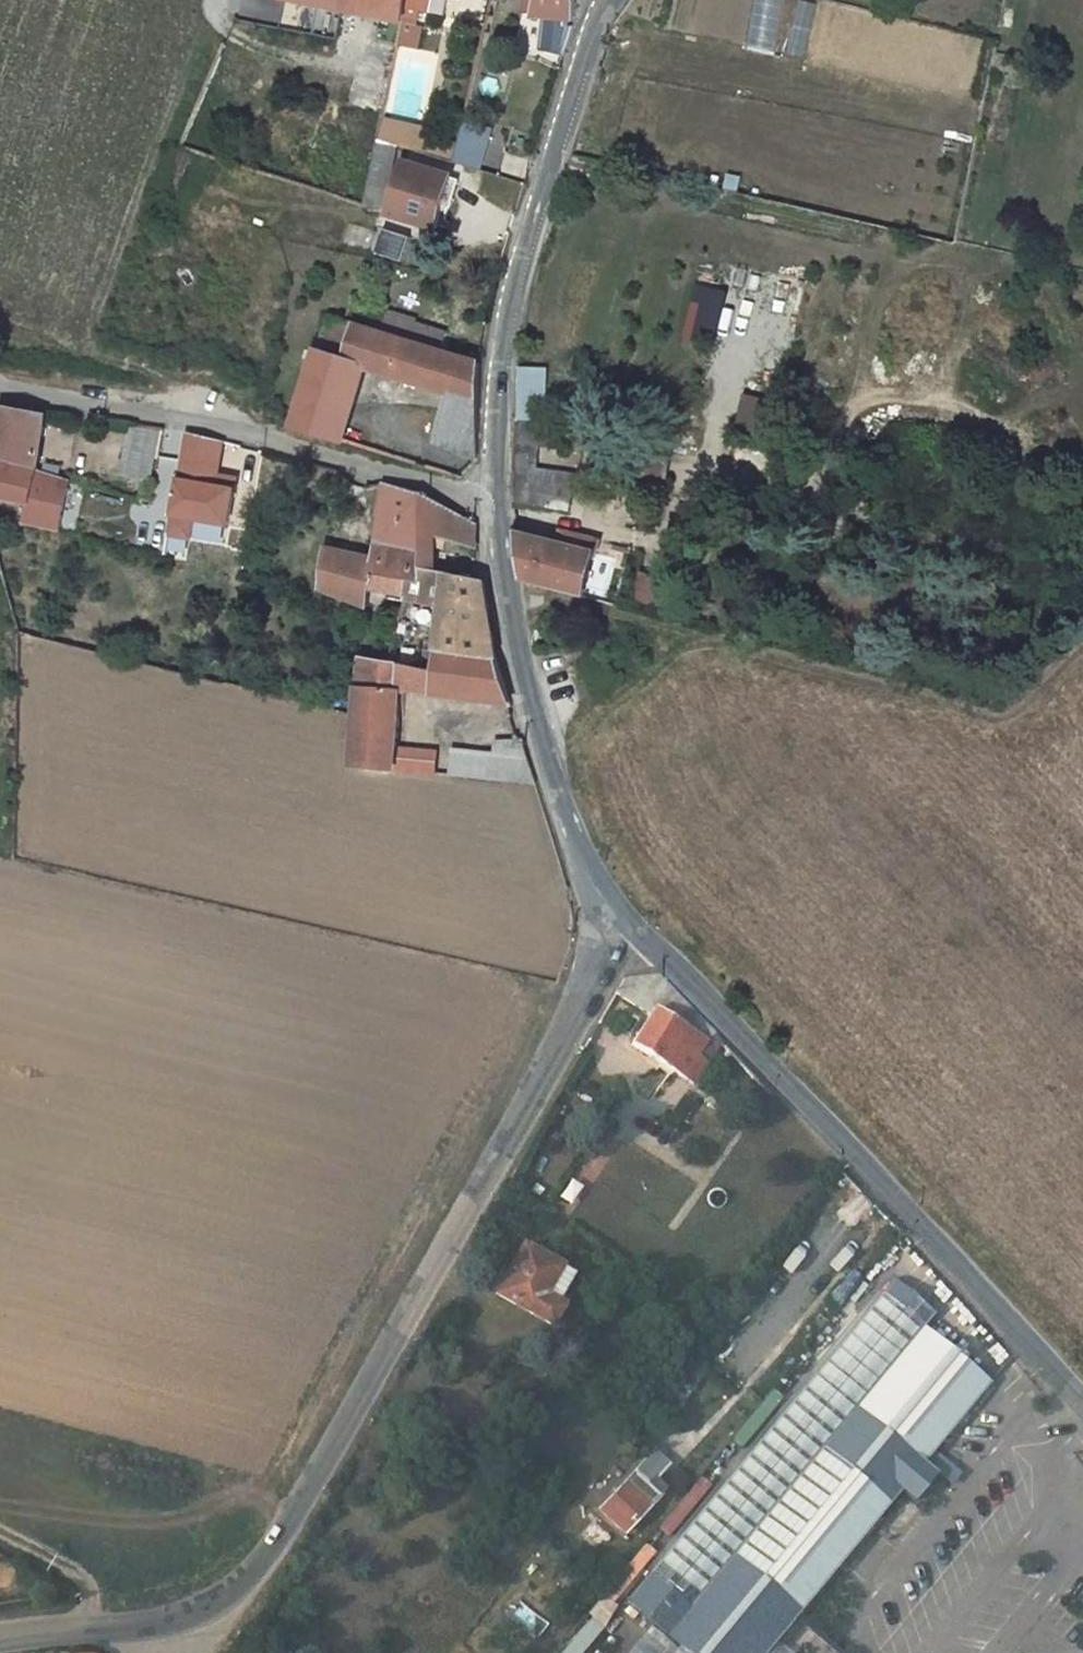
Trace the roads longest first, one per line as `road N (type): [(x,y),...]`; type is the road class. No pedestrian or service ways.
road 1 (residential): [(0,1639),(164,1622),(241,1582),(558,1065),(632,924)]
road 2 (residential): [(632,924),(1082,1399)]
road 3 (residential): [(503,506),(514,327),(595,30),(613,0)]
road 4 (track): [(503,506),(243,429),(0,384)]
road 5 (residential): [(503,506),(517,621),(555,745),(599,885),(632,924)]
road 6 (track): [(0,1532),(81,1579),(91,1629)]

